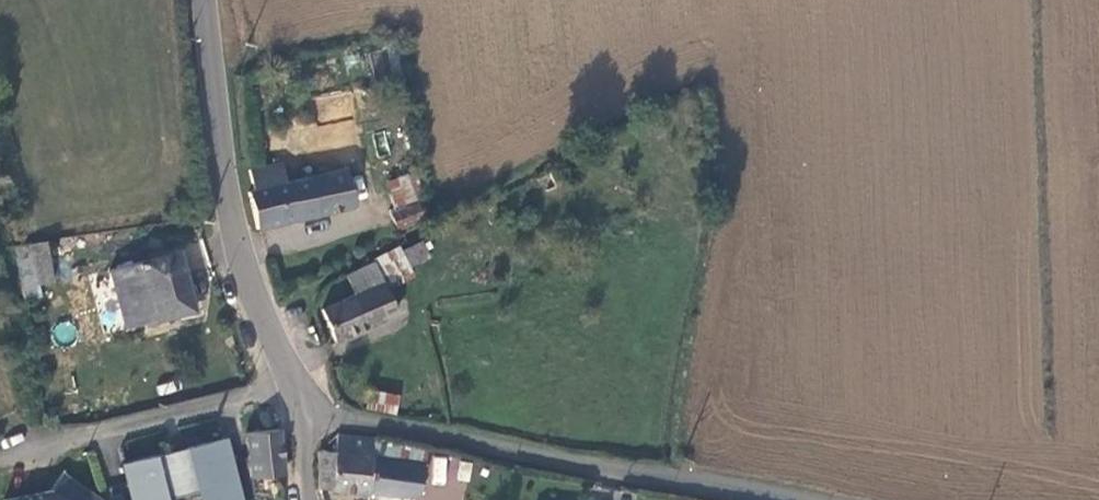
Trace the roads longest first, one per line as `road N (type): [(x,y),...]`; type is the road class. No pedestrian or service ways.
road 1 (residential): [(307,417),(812,499)]
road 2 (residential): [(205,0),(248,275),(300,390)]
road 3 (residential): [(0,462),(300,390)]

